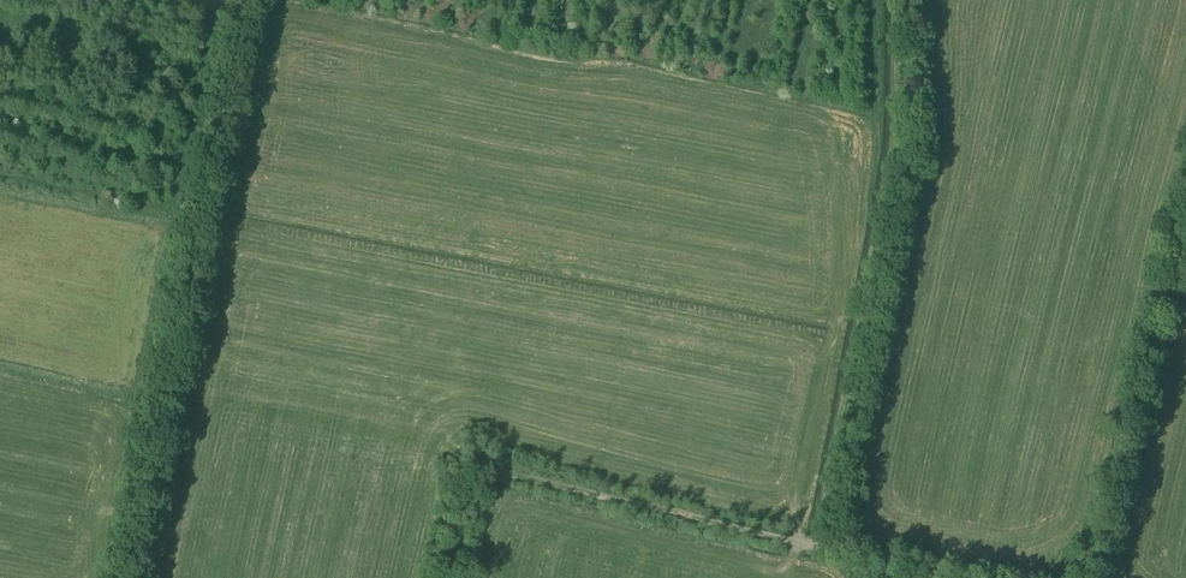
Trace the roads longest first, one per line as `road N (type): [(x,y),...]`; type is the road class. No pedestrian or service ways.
road 1 (track): [(956,577),(481,470),(472,478),(452,577)]
road 2 (track): [(245,0),(125,577)]
road 3 (track): [(828,548),(894,152),(897,0)]

